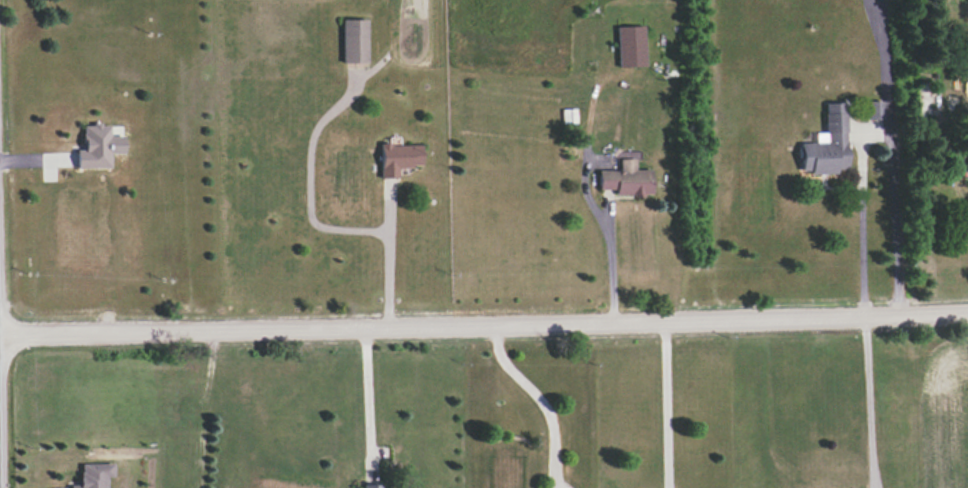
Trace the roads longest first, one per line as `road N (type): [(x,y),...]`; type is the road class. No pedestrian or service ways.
road 1 (residential): [(967,311),(0,332)]

